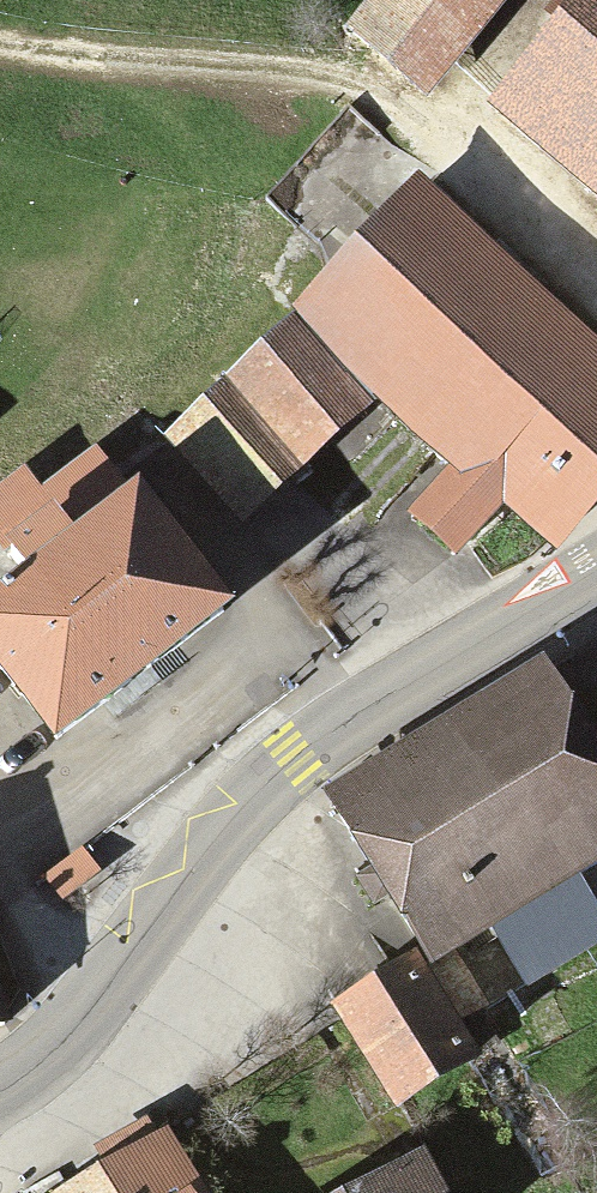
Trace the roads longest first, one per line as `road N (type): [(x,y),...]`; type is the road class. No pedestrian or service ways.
road 1 (primary): [(596,568),(296,759),(246,805),(89,1014),(0,1093)]
road 2 (track): [(0,46),(359,85),(437,137),(596,303)]

